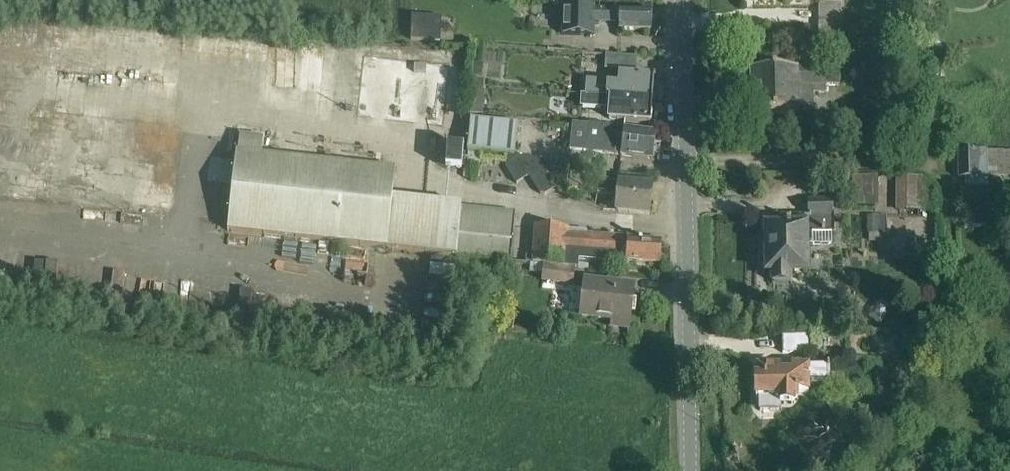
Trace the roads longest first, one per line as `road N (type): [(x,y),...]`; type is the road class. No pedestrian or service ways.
road 1 (tertiary): [(690,470),(681,0)]

